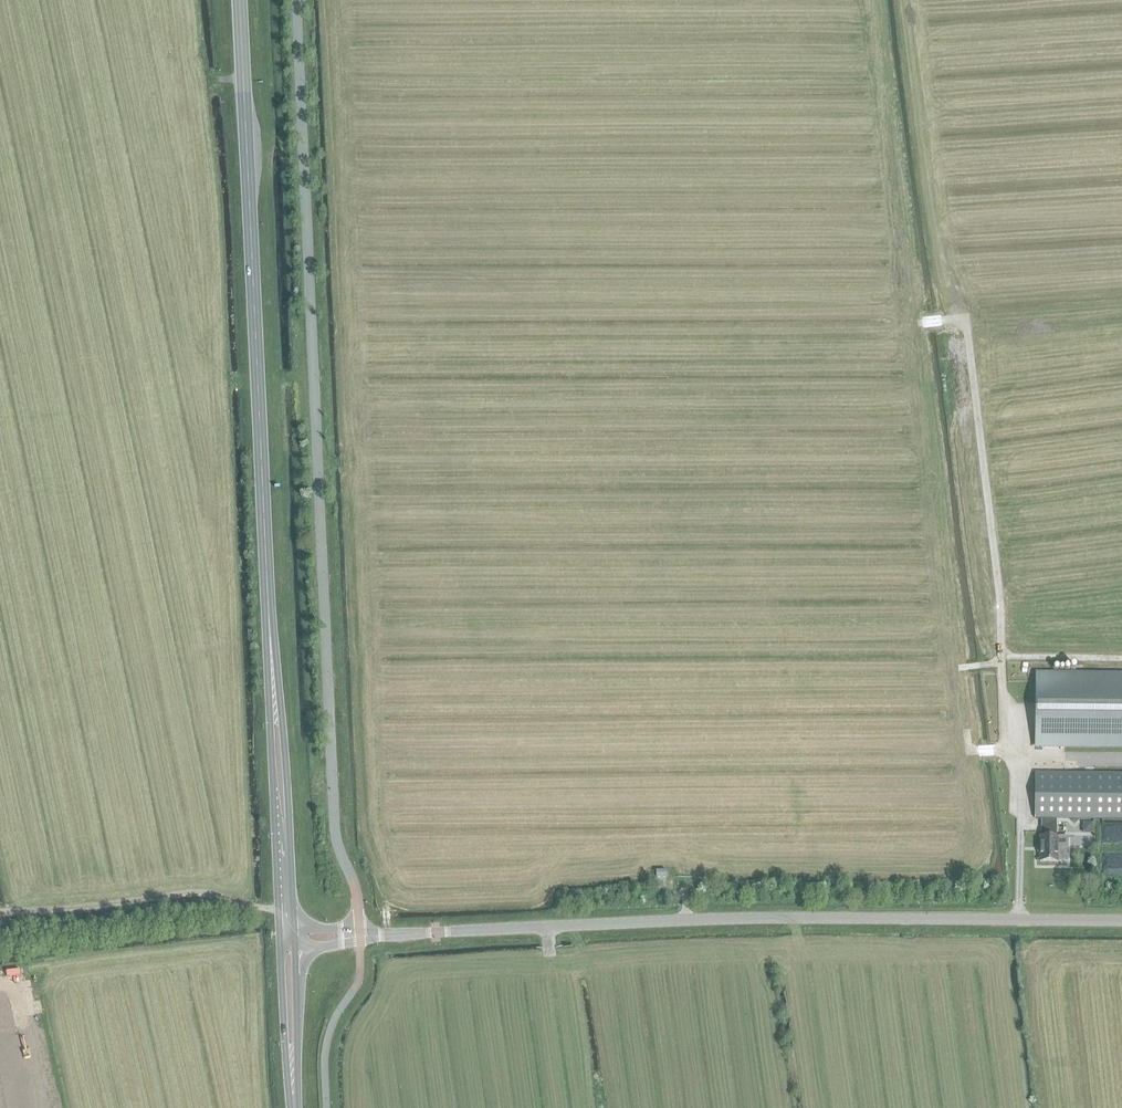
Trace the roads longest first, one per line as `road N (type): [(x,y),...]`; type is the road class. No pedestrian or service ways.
road 1 (unclassified): [(361,935),(334,826),(296,0)]
road 2 (tertiary): [(361,935),(691,920),(1121,920)]
road 3 (tertiary): [(269,639),(239,0)]
road 4 (tertiary): [(269,639),(279,938)]
road 5 (track): [(0,915),(200,892),(292,909)]
road 6 (tertiary): [(293,931),(285,749),(269,639)]
road 7 (tertiary): [(279,938),(294,1107)]
road 8 (tertiary): [(294,1107),(294,946)]

